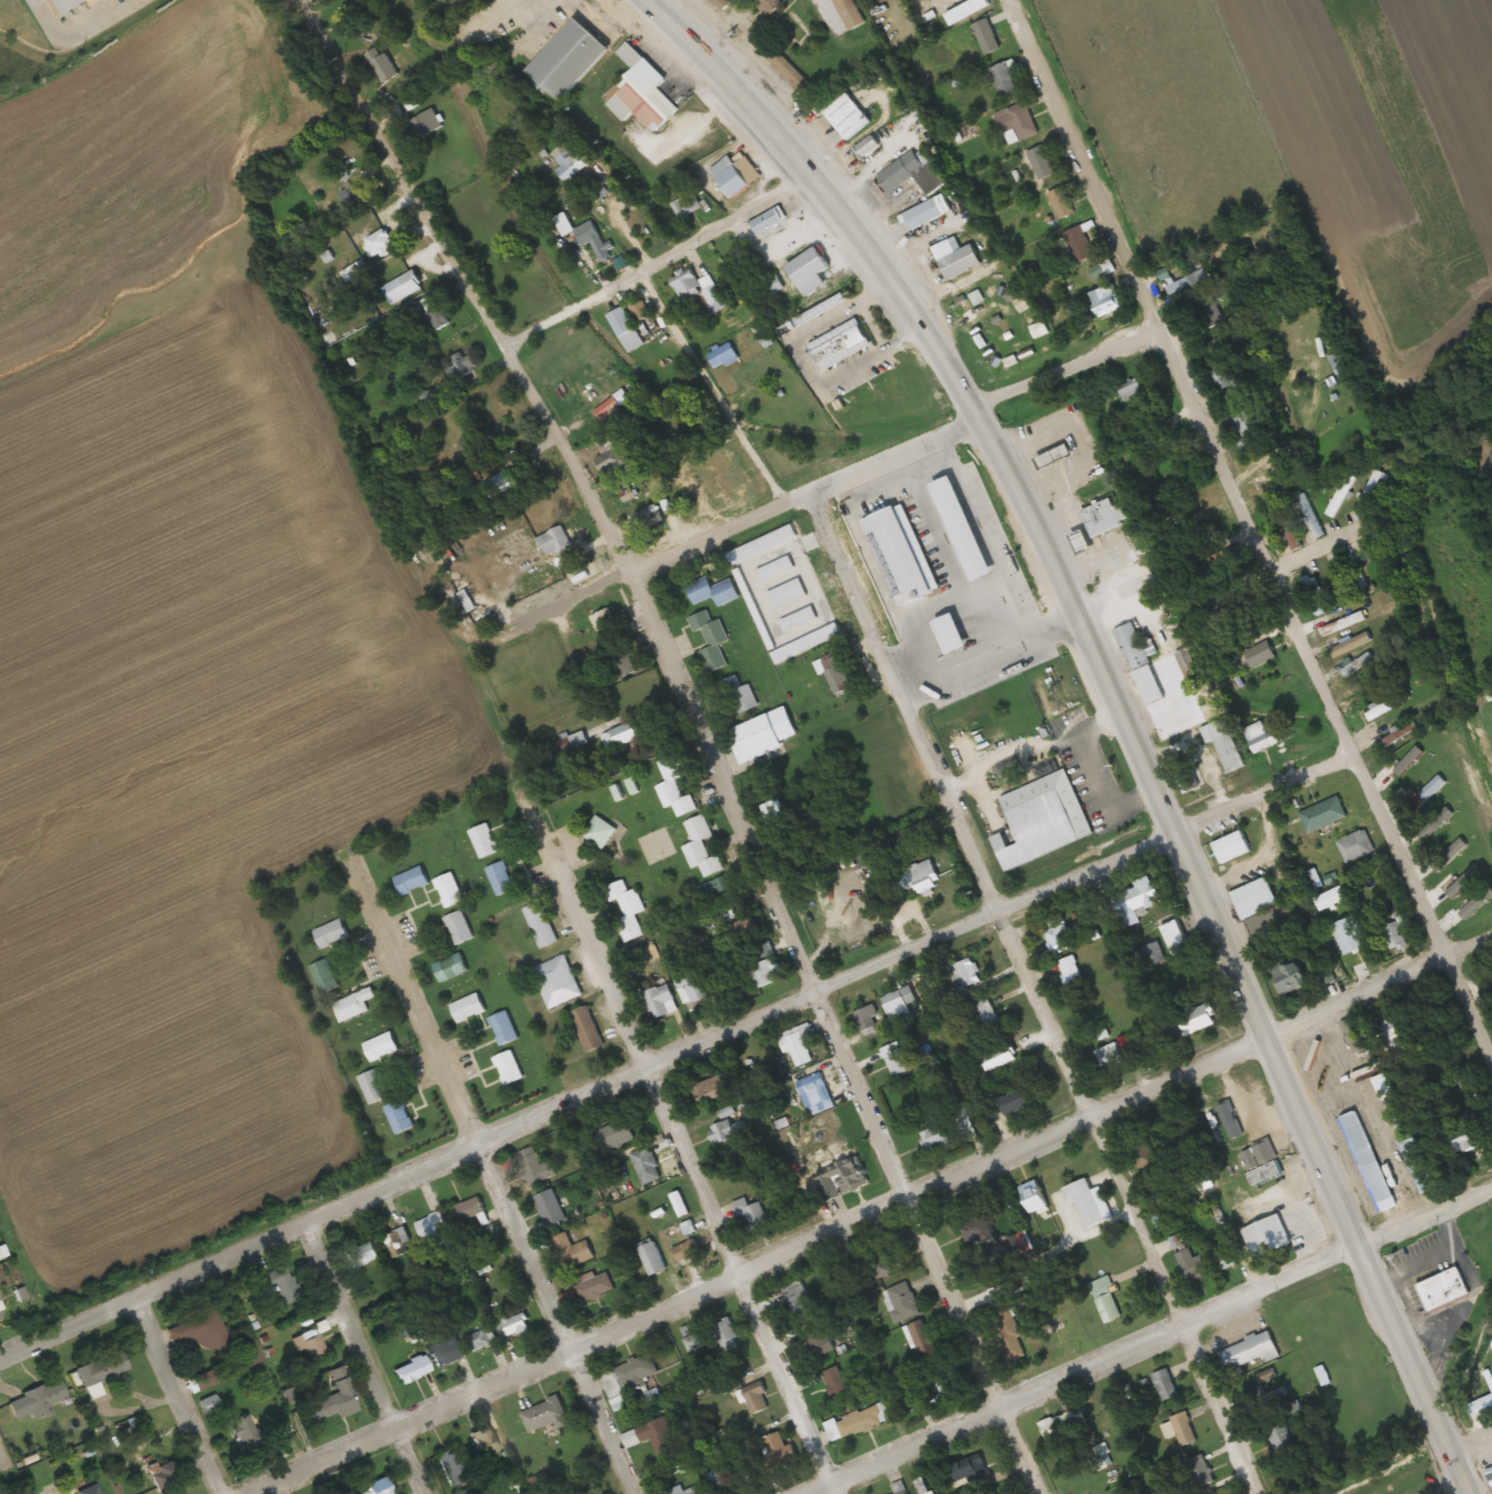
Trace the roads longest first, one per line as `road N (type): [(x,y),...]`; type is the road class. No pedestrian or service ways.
road 1 (trunk): [(1471,1493),(1084,618),(1012,478),(929,335),(808,165),(650,0)]
road 2 (residential): [(242,1493),(1491,939)]
road 3 (tertiary): [(0,1348),(1178,829)]
road 4 (residential): [(1043,1493),(716,742),(632,565),(509,347)]
road 5 (residential): [(1491,1077),(1006,0)]
road 6 (residential): [(1265,1493),(817,486)]
road 7 (residential): [(810,1493),(1491,1191)]
road 8 (residential): [(840,1493),(553,848)]
road 9 (residential): [(637,1493),(351,864)]
road 10 (residential): [(635,571),(1154,329)]
road 11 (residential): [(509,347),(300,0)]
road 12 (residential): [(509,347),(808,165)]
road 13 (residential): [(427,1493),(305,1213)]
road 14 (residential): [(780,502),(637,269)]
road 15 (residential): [(225,1493),(133,1289)]
road 16 (residential): [(915,706),(1084,618)]
road 17 (residential): [(1178,829),(1348,754)]

